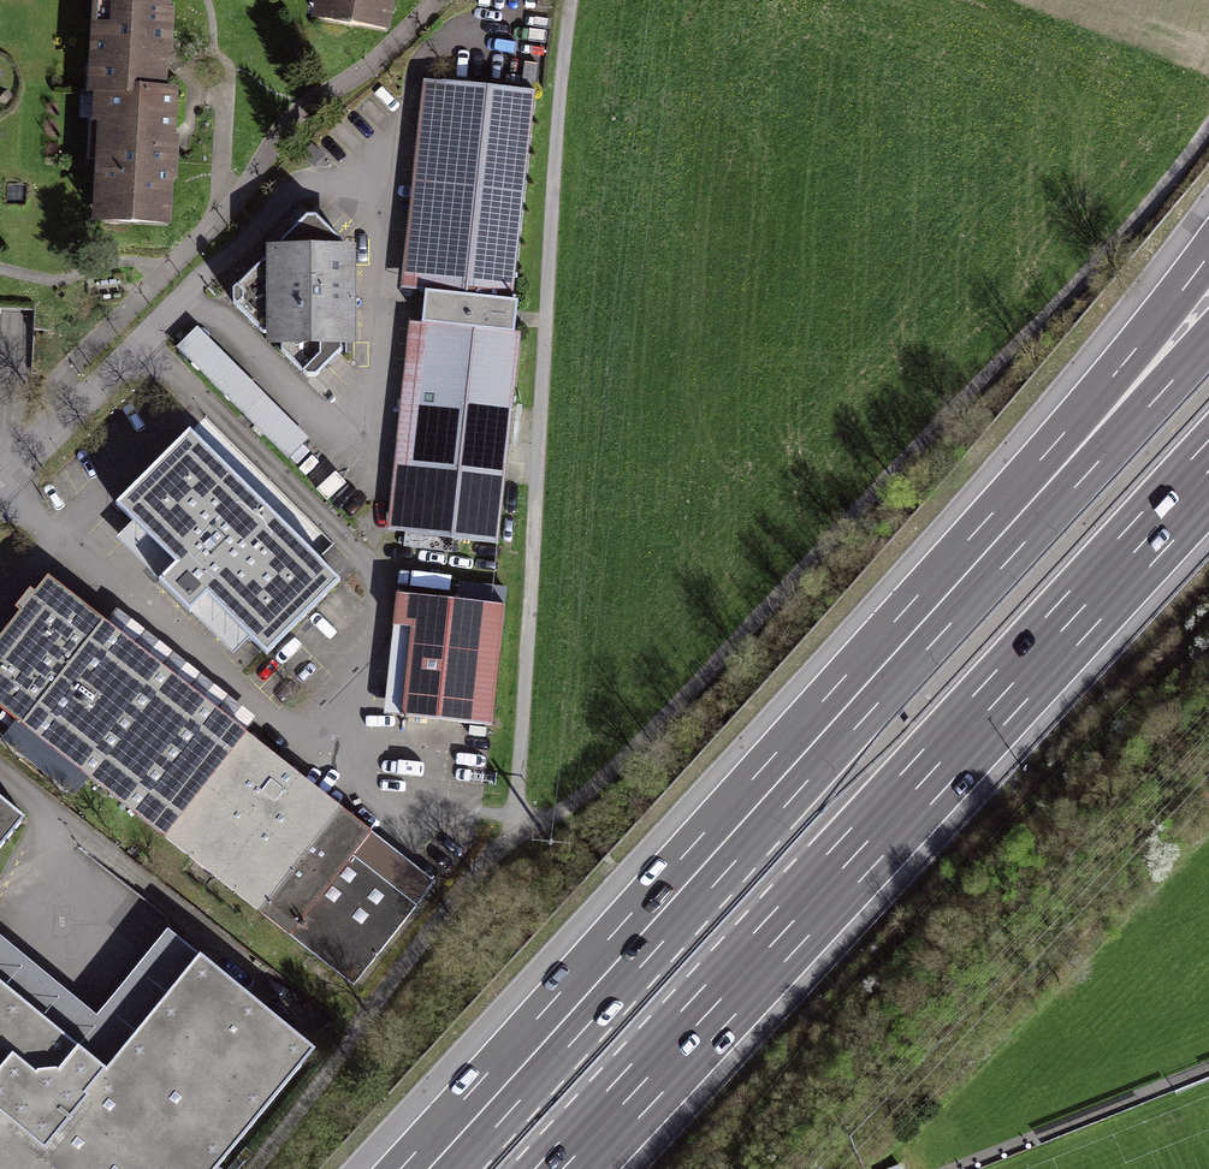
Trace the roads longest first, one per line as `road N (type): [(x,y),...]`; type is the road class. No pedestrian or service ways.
road 1 (track): [(1208,138),(580,802),(523,824)]
road 2 (motorway): [(564,1168),(1208,472)]
road 3 (track): [(573,0),(562,73),(527,714),(513,796),(523,824)]
road 4 (motorway): [(925,618),(428,1168)]
road 5 (motorway): [(1208,255),(925,618)]
road 6 (residential): [(314,185),(0,491)]
road 7 (track): [(523,824),(458,893),(253,1168)]
road 8 (motorway): [(1208,330),(925,618)]

